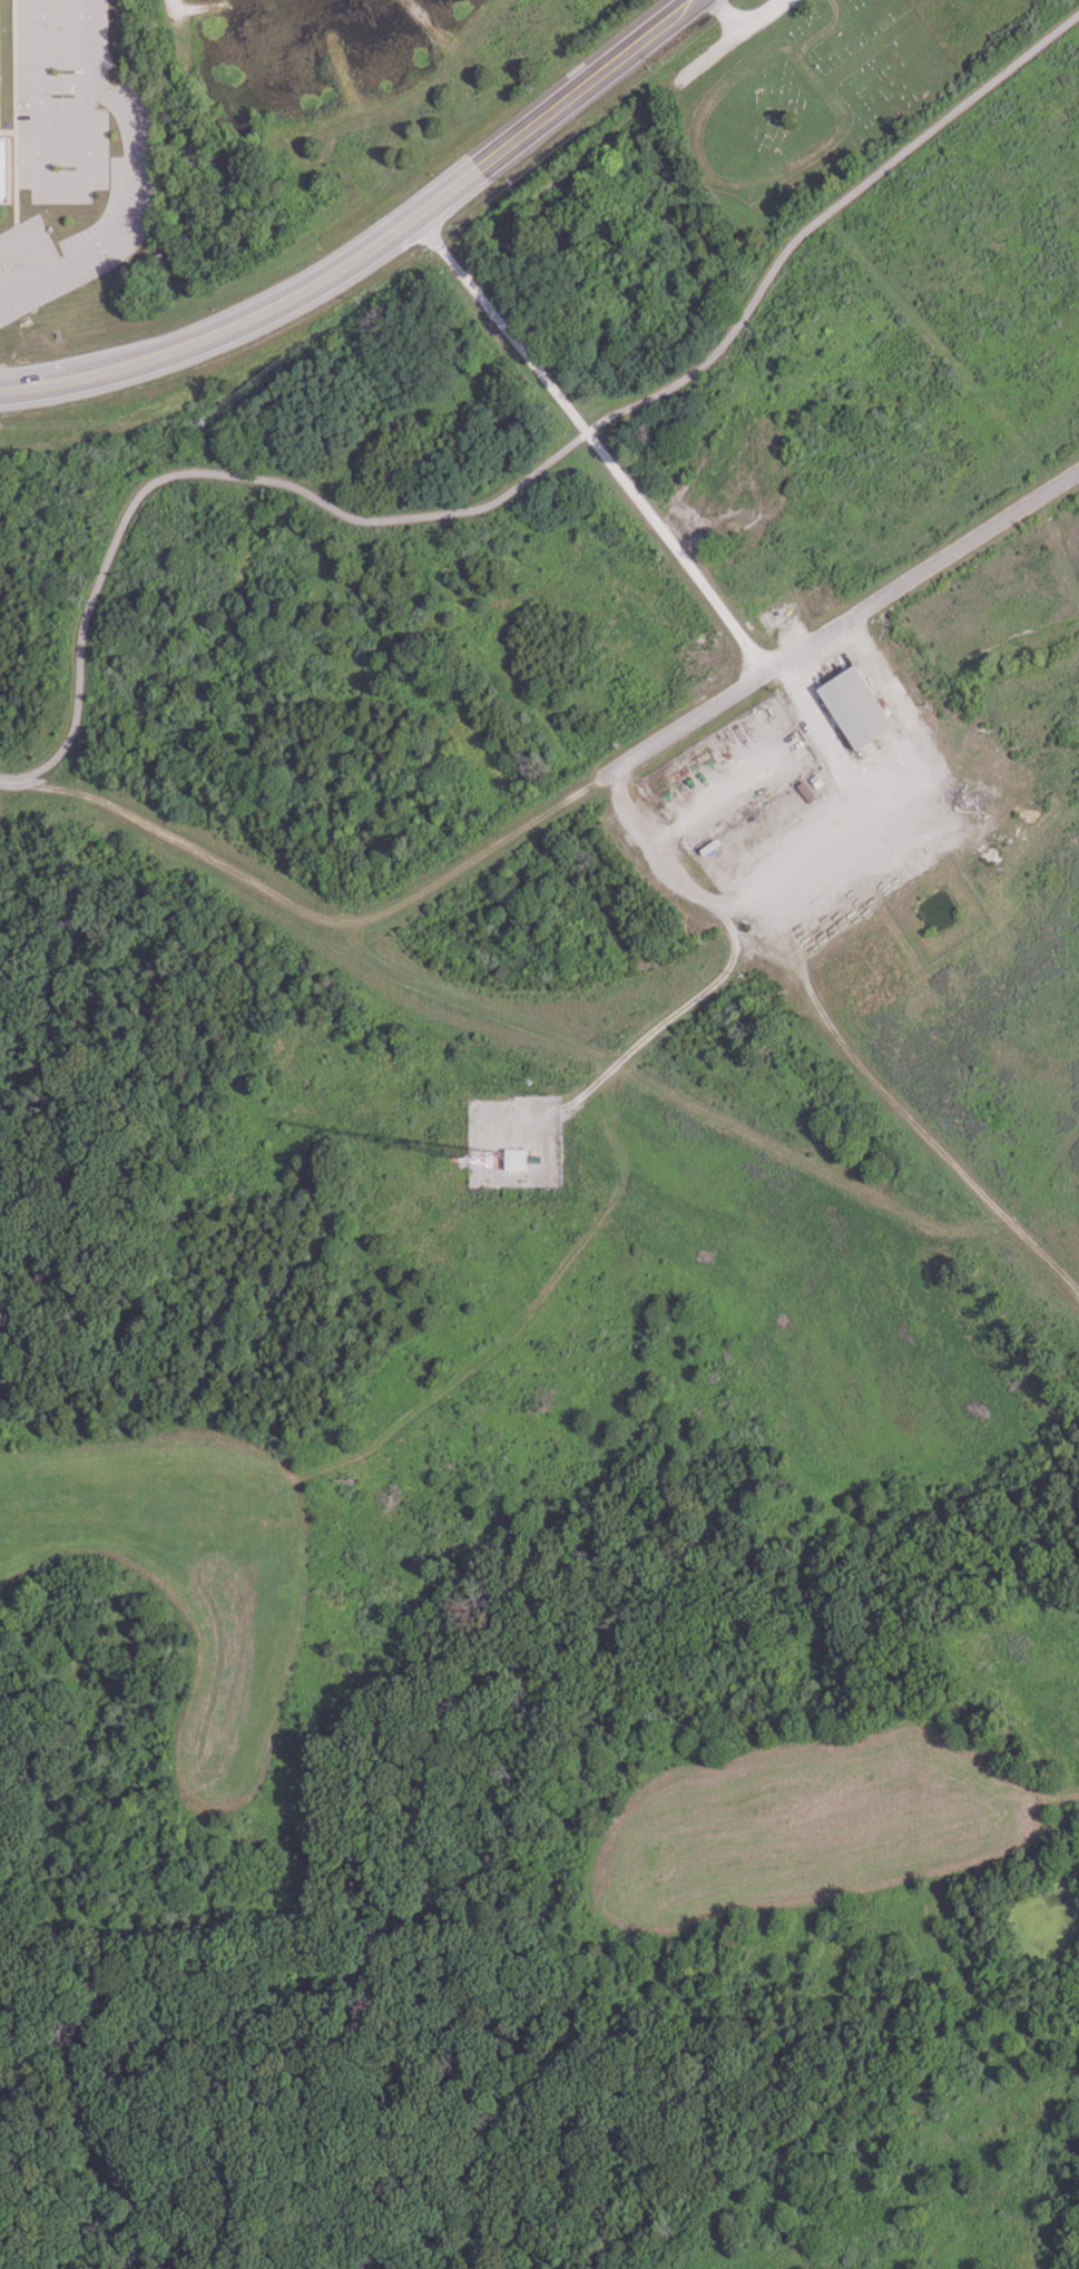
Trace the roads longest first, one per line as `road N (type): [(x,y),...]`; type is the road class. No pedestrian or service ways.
road 1 (track): [(293,1478),(369,1447),(500,1342),(624,1173),(609,1106),(624,1055)]
road 2 (track): [(778,886),(812,1003),(847,1054),(1078,1291)]
road 3 (primary): [(67,380),(247,319),(320,281),(454,184)]
road 4 (primary): [(454,184),(692,0)]

